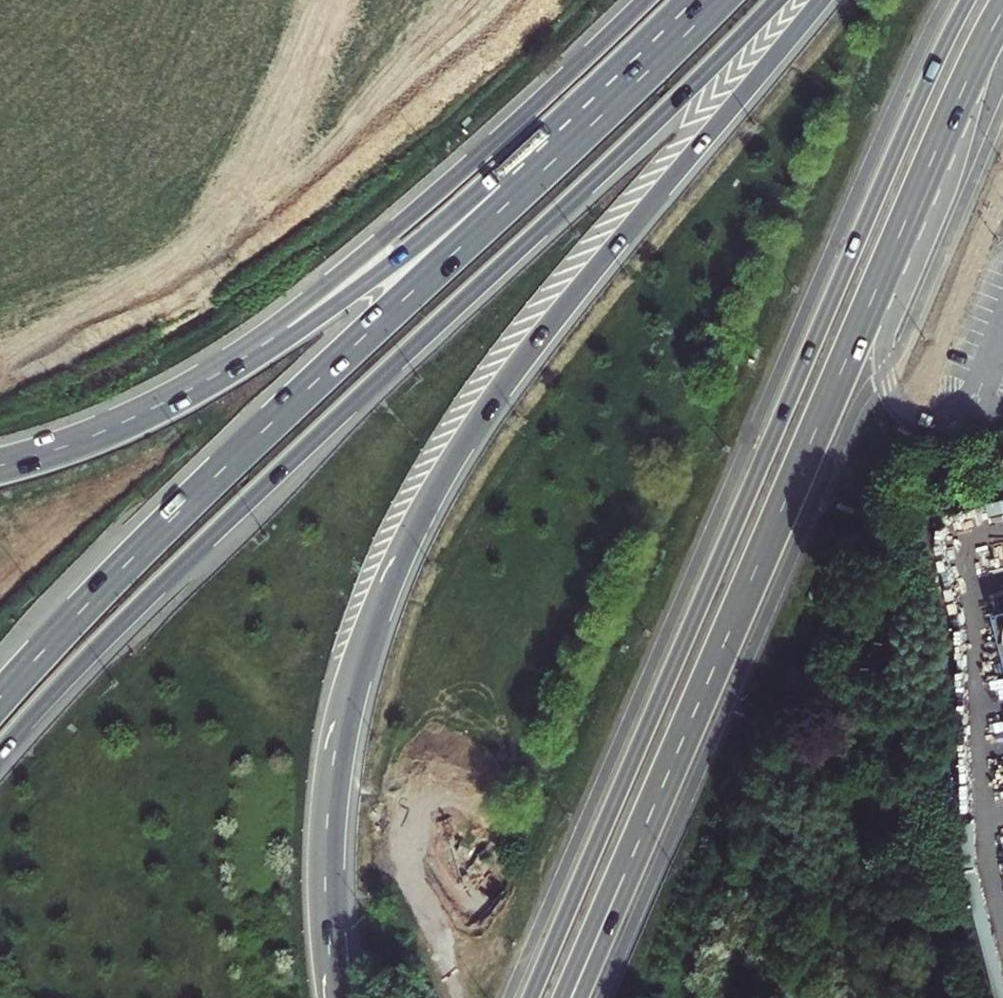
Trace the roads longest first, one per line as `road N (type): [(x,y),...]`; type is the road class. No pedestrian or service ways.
road 1 (trunk): [(337,997),(328,874),(340,742),(397,559),(509,381),(821,0)]
road 2 (secondary): [(968,0),(530,997)]
road 3 (trunk): [(0,751),(142,603),(615,164),(778,0)]
road 4 (trunk): [(722,0),(202,490),(0,700)]
road 5 (secondary): [(616,898),(1002,10)]
road 6 (trunk): [(687,0),(398,259),(226,371)]
road 7 (trunk): [(646,0),(226,371)]
road 8 (trunk): [(226,371),(69,445),(0,465)]

